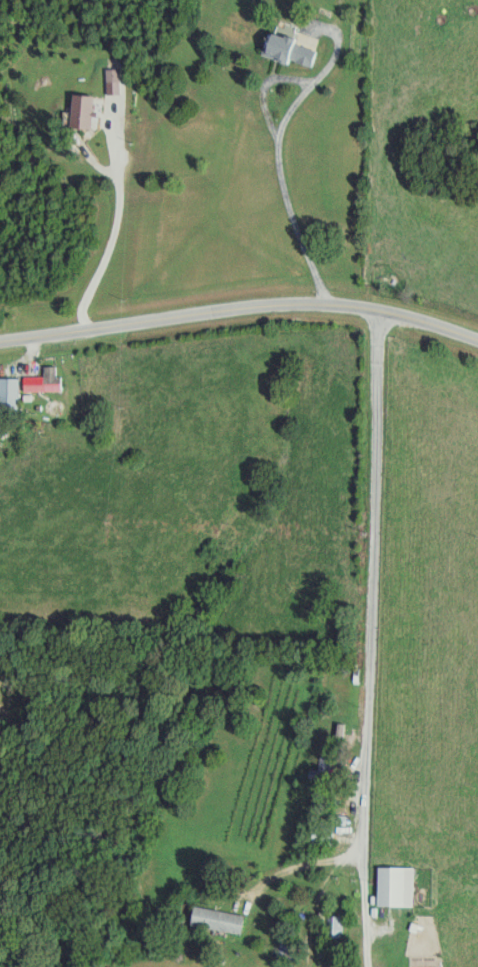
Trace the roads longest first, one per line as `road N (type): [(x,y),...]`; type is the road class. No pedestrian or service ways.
road 1 (residential): [(380,304),(362,818),(370,966)]
road 2 (tertiary): [(477,335),(367,300),(319,297),(215,301),(0,334)]
road 3 (residential): [(342,0),(335,68),(290,131),(282,157),(317,262),(319,297)]
road 4 (residential): [(106,130),(114,224),(82,294),(87,323)]
road 5 (residential): [(243,895),(290,864),(362,849)]

